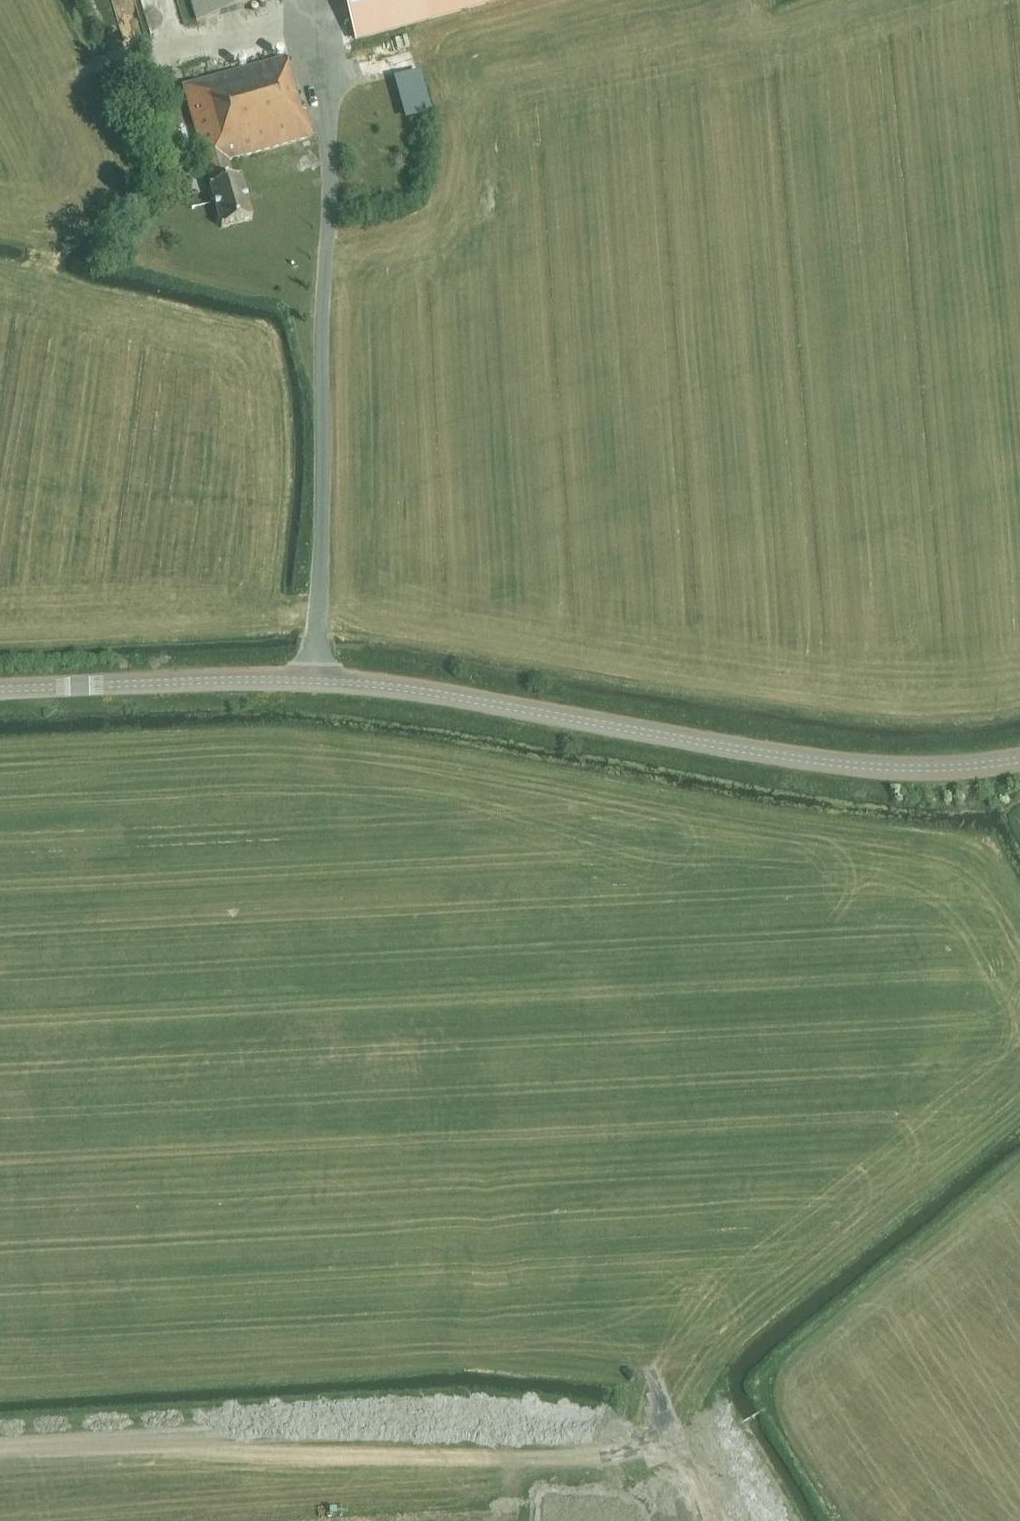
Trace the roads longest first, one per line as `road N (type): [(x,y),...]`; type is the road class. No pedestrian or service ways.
road 1 (tertiary): [(1019,759),(937,767),(788,755),(310,678),(0,686)]

